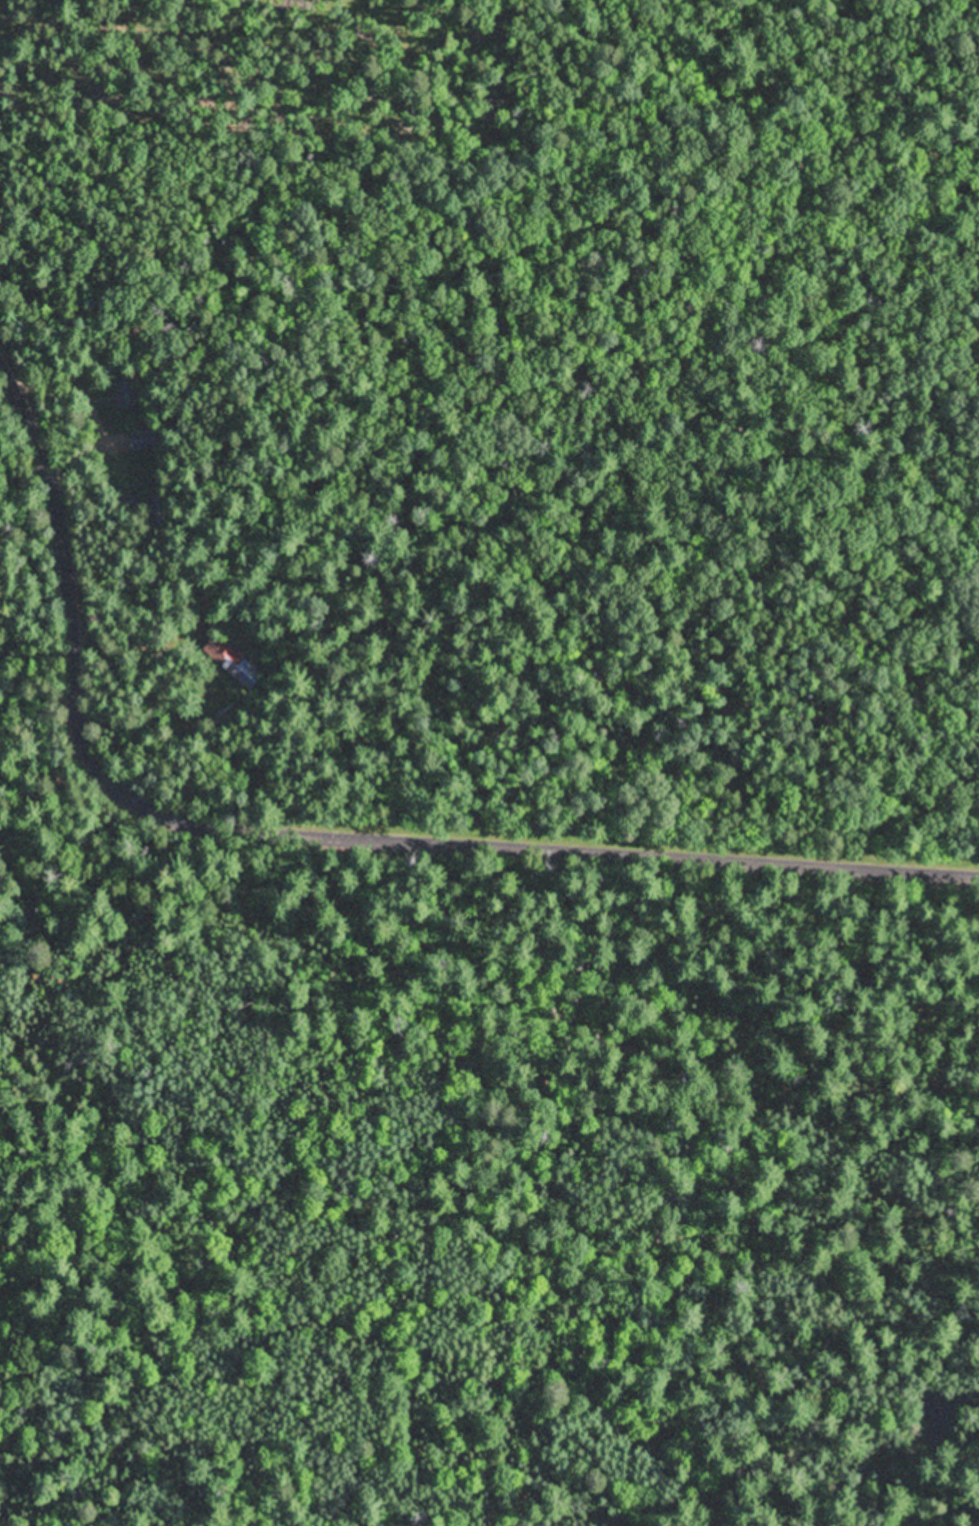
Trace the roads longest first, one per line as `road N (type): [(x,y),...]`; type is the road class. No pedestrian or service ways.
road 1 (residential): [(978,870),(253,827),(196,816),(134,789),(95,745),(55,480),(0,364)]

